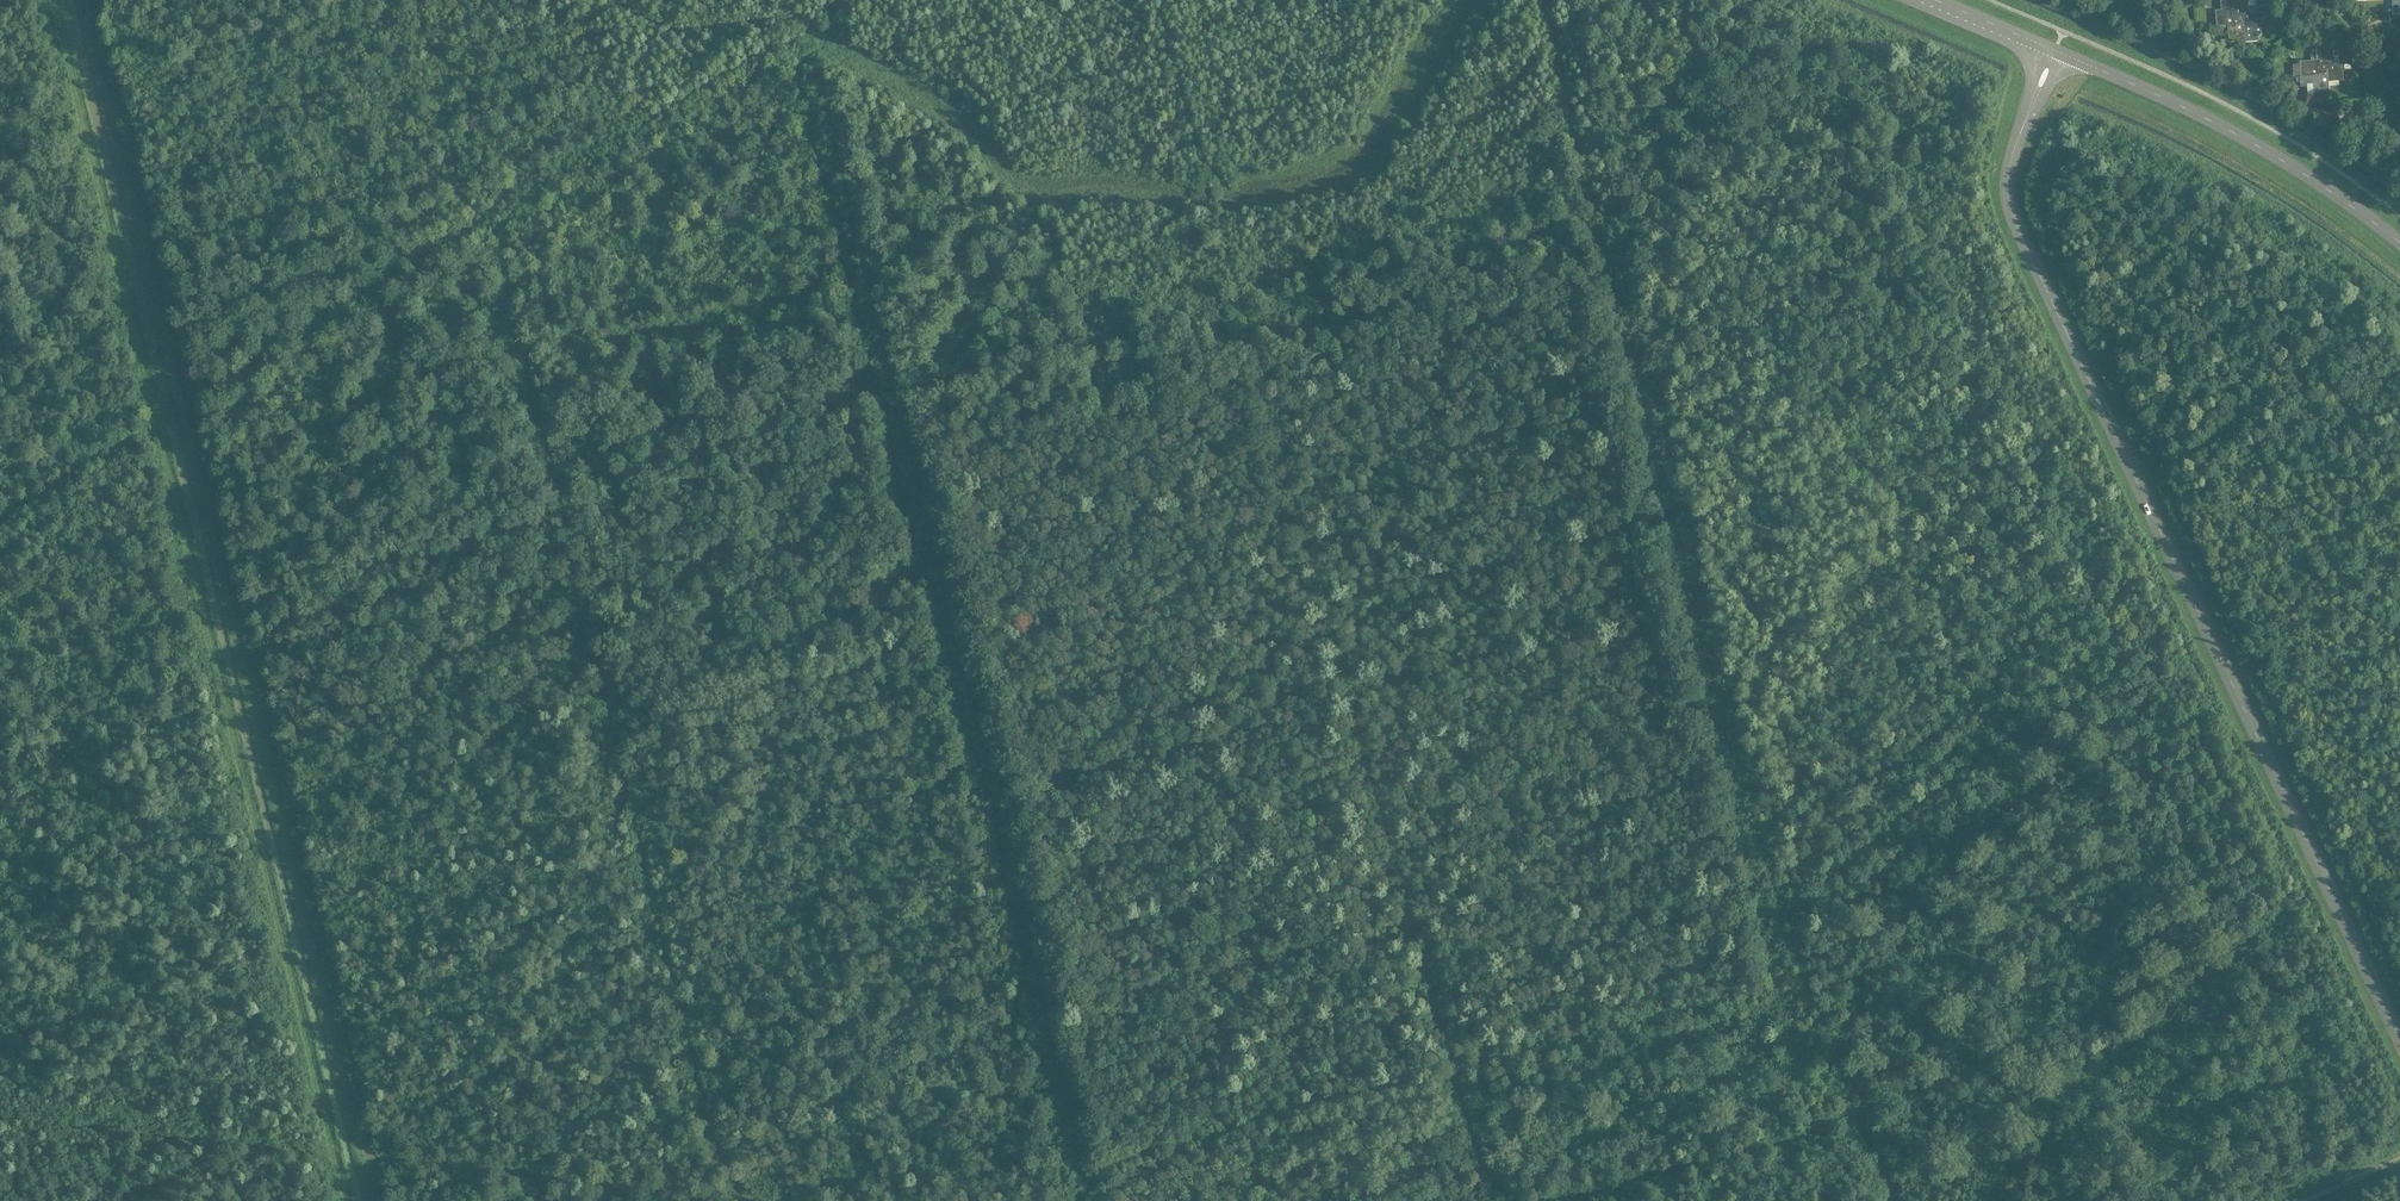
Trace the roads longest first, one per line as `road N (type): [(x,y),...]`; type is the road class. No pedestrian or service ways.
road 1 (unclassified): [(2399,1043),(2008,217),(2004,169),(2055,52)]
road 2 (tertiary): [(2399,243),(2294,168),(2186,106),(2055,52)]
road 3 (tertiary): [(2055,52),(1932,0)]

